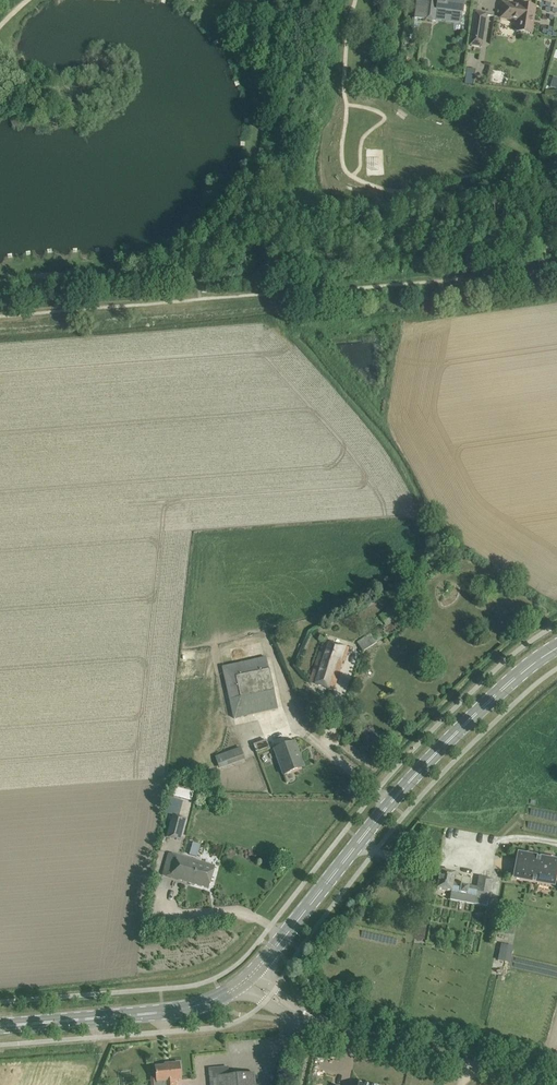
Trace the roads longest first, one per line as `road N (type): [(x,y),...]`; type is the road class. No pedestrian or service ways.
road 1 (tertiary): [(254,972),(413,775),(556,647)]
road 2 (tertiary): [(0,1026),(205,1005),(241,984)]
road 3 (unclassified): [(467,1066),(297,1015)]

